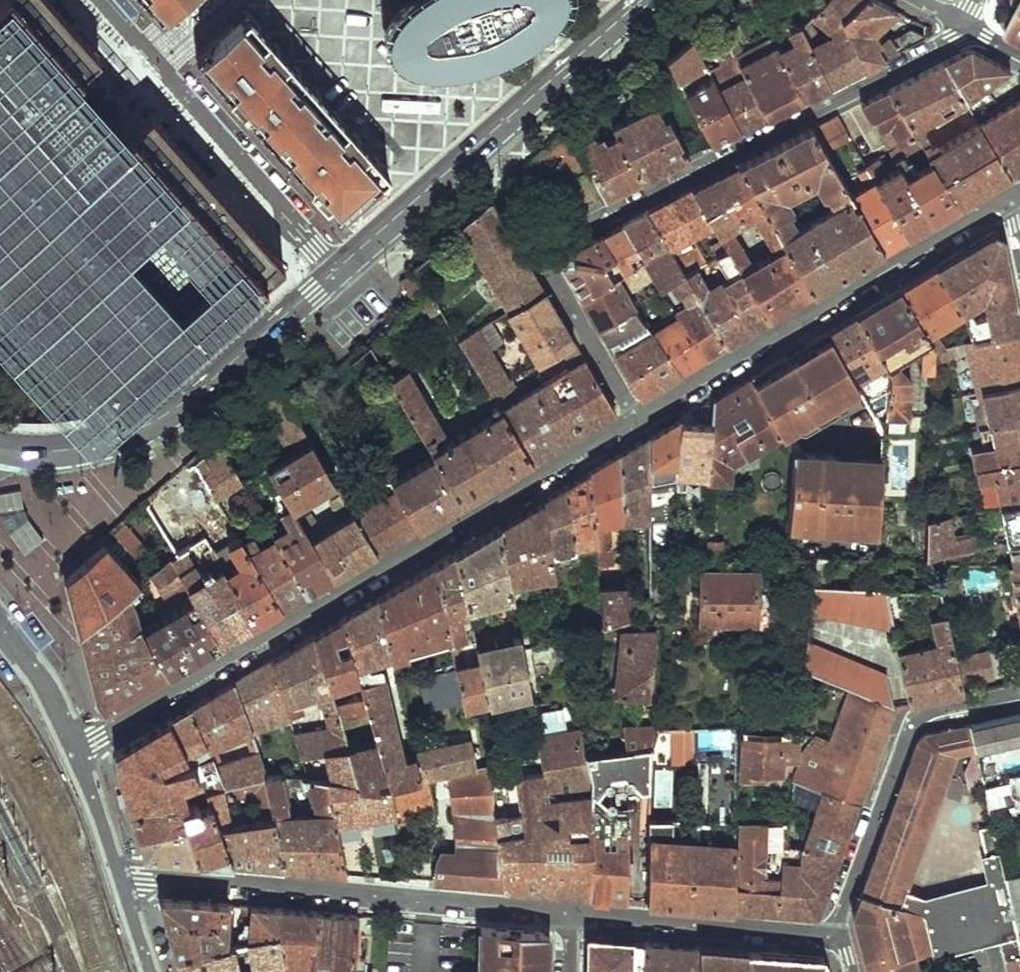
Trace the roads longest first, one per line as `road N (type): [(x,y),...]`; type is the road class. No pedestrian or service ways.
road 1 (residential): [(967,27),(538,258),(637,420)]
road 2 (residential): [(75,746),(637,420)]
road 3 (residential): [(120,881),(186,875),(571,911)]
road 4 (residential): [(637,420),(1009,198)]
road 5 (primary): [(339,271),(645,0)]
road 6 (primary): [(0,445),(51,450),(143,427),(206,387),(339,271)]
road 7 (residential): [(103,0),(339,271)]
road 8 (residential): [(836,936),(914,721),(1019,693)]
road 9 (residential): [(571,911),(836,936)]
road 10 (residential): [(0,624),(52,695),(75,746)]
road 11 (residential): [(75,746),(120,881)]

